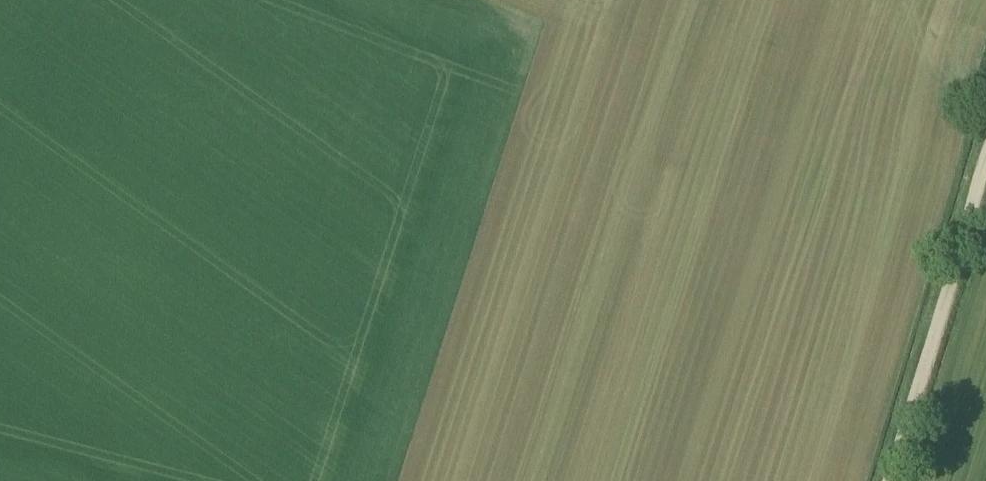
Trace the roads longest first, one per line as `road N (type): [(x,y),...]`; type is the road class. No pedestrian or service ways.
road 1 (track): [(884,480),(985,156)]

